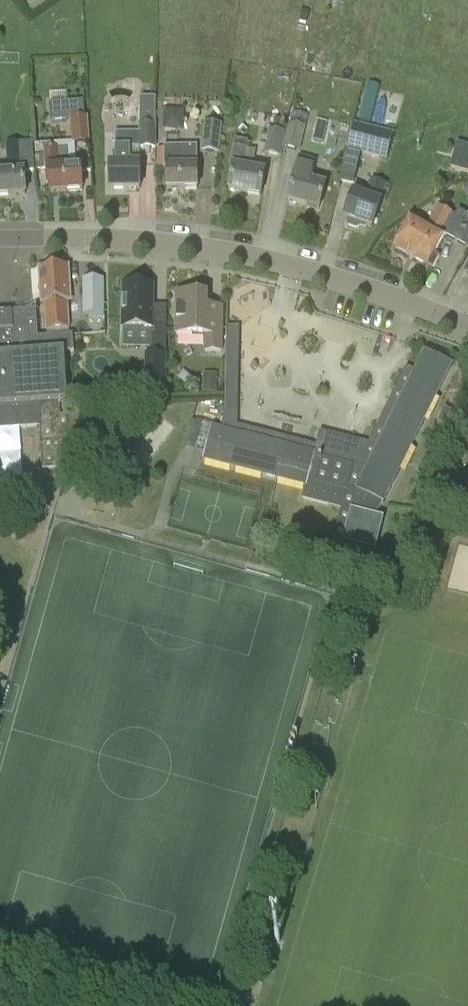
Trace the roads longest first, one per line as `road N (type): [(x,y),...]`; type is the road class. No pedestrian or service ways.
road 1 (tertiary): [(0,238),(188,246),(253,258),(359,283),(467,327)]

